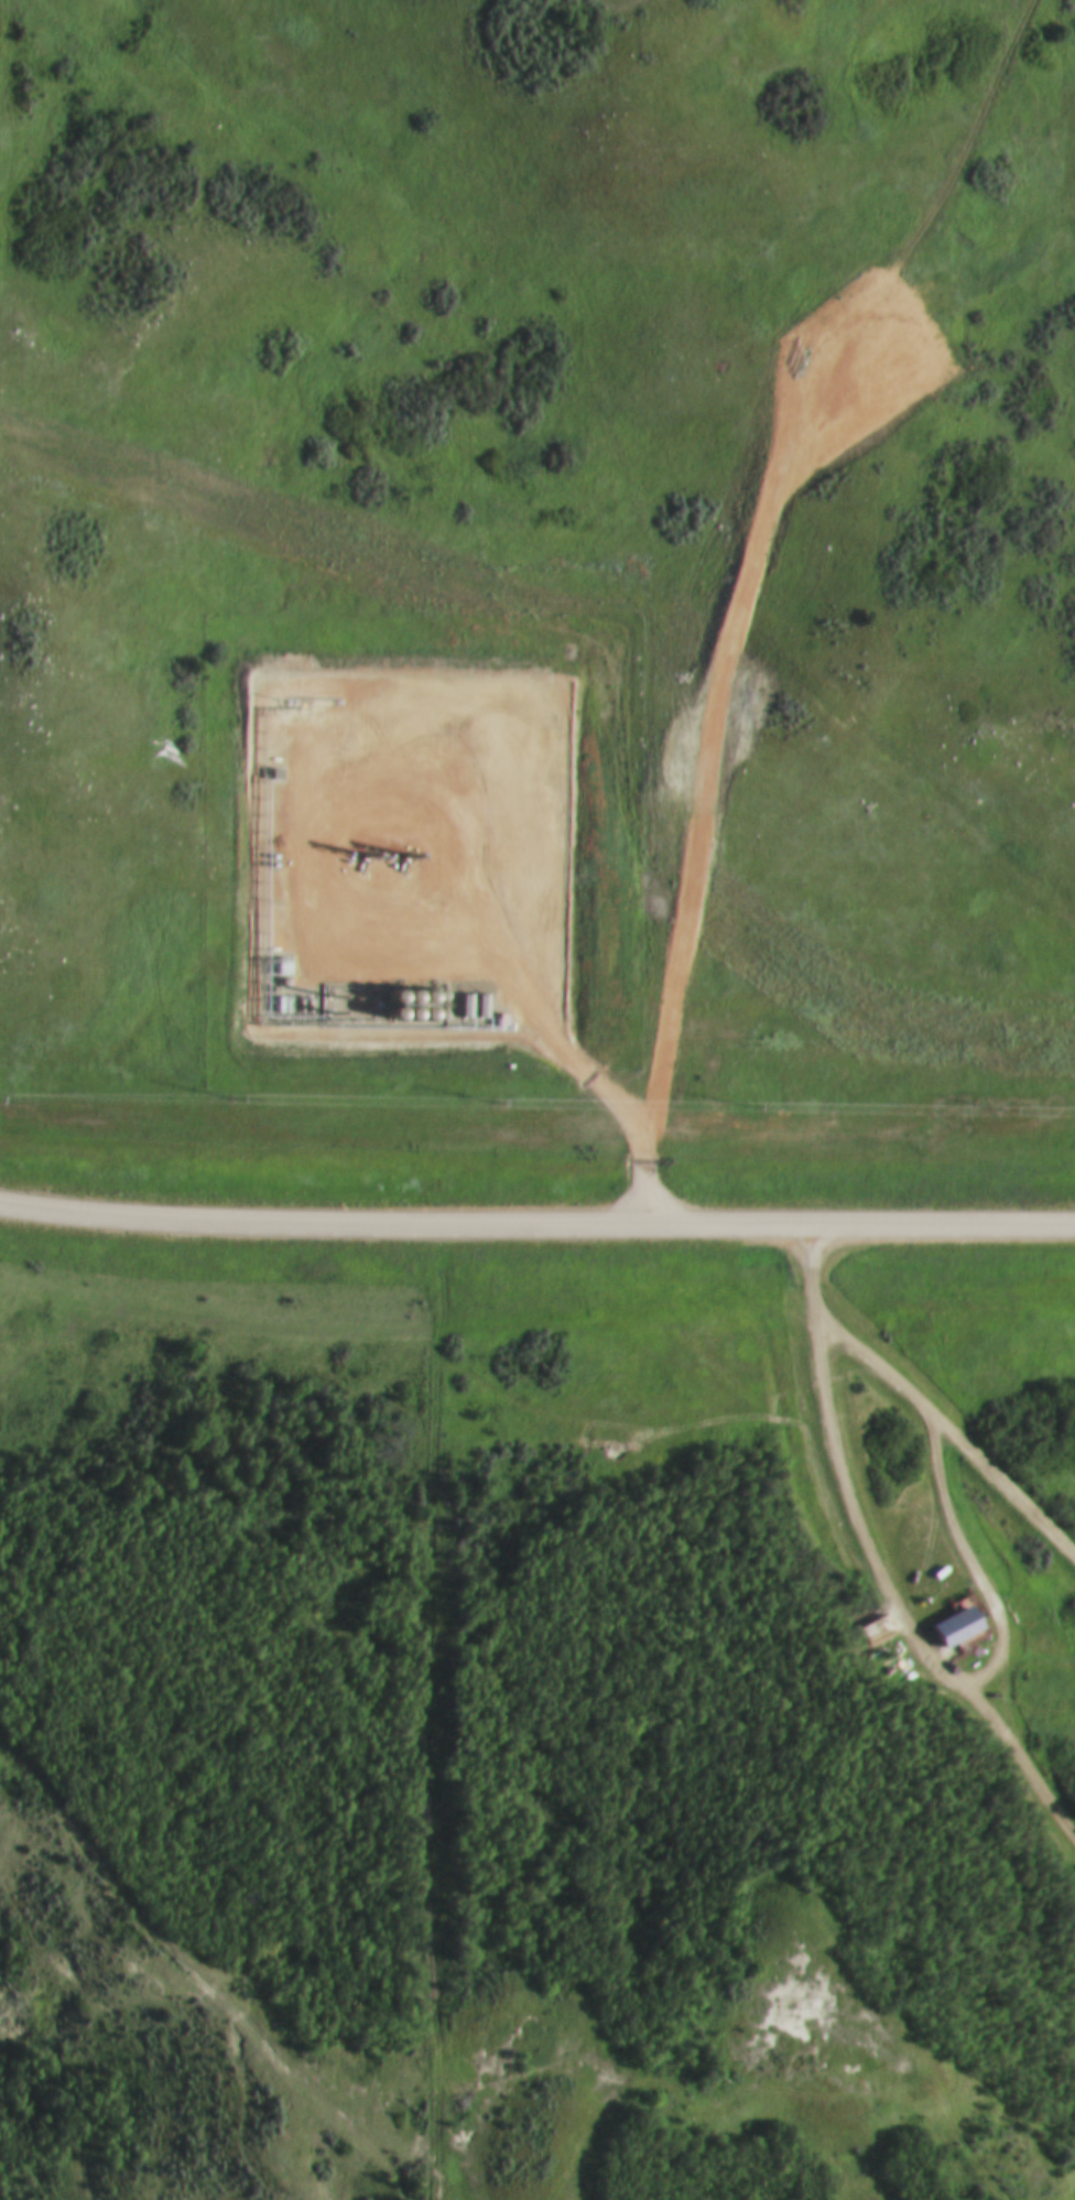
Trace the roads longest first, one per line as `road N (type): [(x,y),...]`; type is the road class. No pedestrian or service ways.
road 1 (tertiary): [(0,1208),(166,1226),(334,1228),(1074,1221)]

